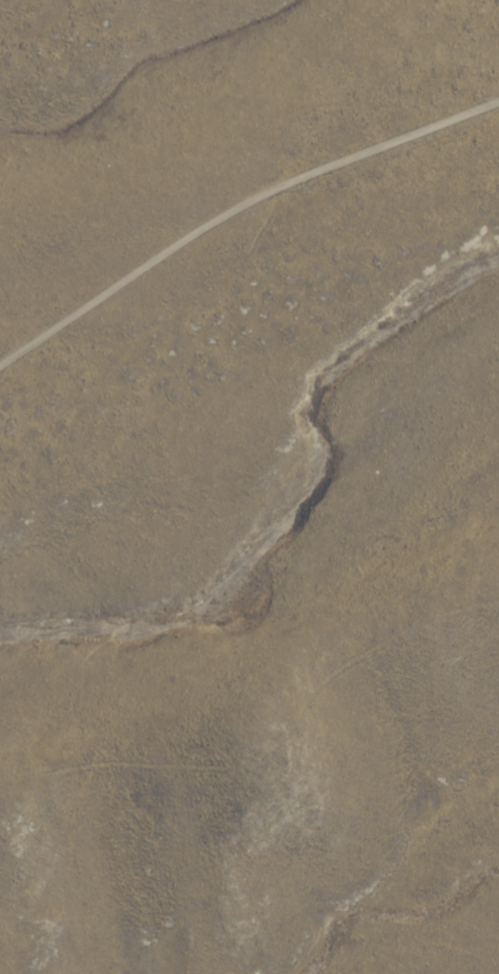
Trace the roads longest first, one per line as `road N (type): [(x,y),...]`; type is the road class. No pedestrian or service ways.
road 1 (track): [(498,477),(0,793)]

